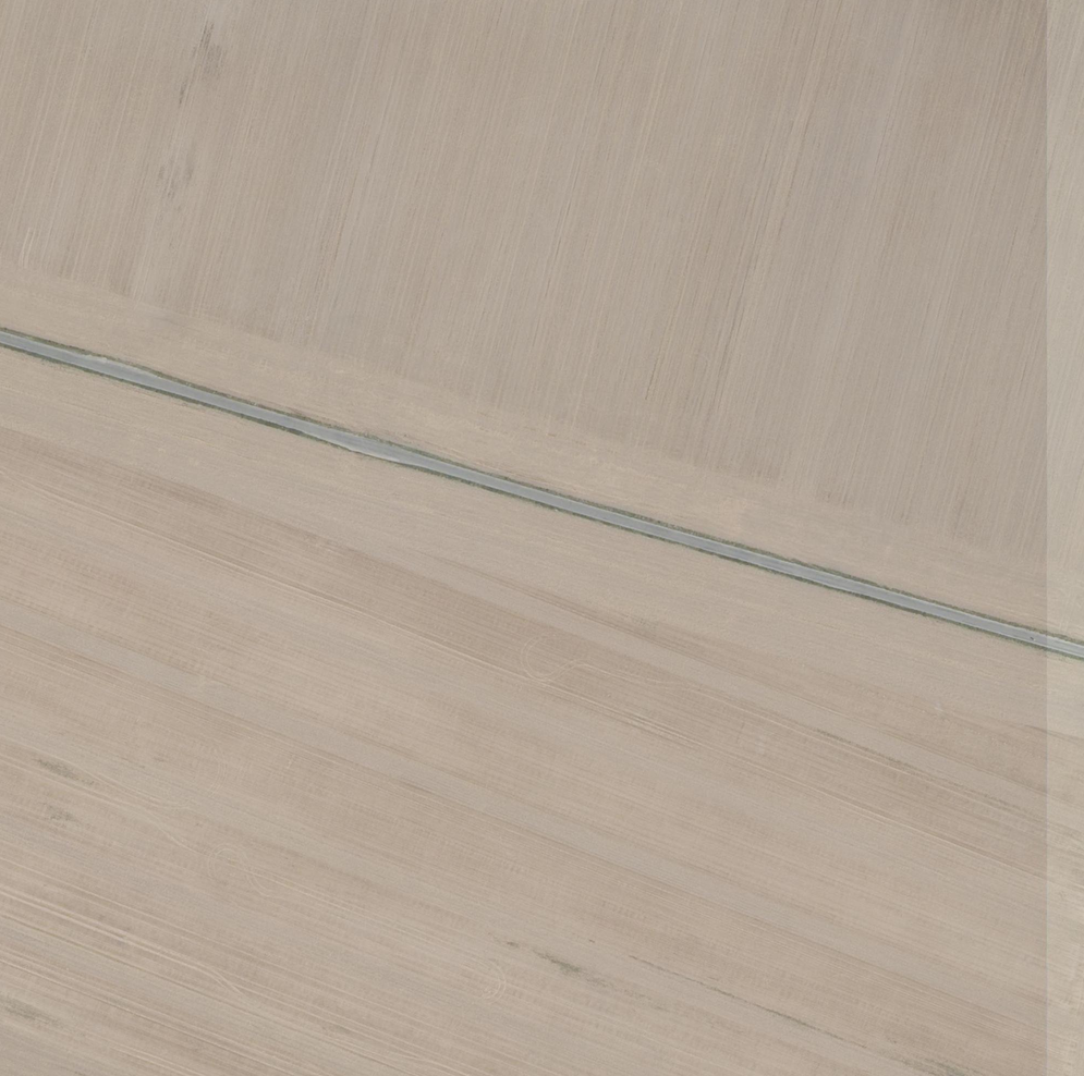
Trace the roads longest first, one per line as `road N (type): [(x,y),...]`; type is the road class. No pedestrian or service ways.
road 1 (unclassified): [(1083,654),(0,336)]

